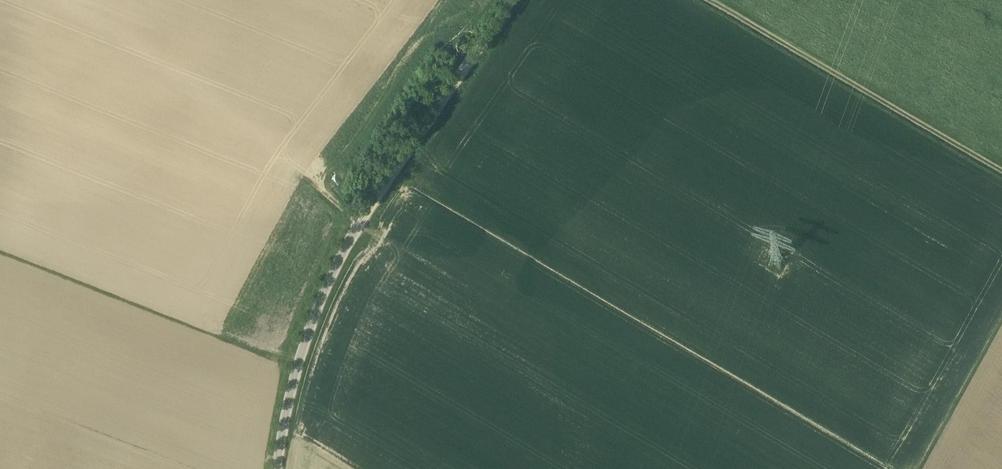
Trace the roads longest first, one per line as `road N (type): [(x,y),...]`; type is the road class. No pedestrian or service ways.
road 1 (unclassified): [(276,468),(312,321),(350,237),(511,0)]

